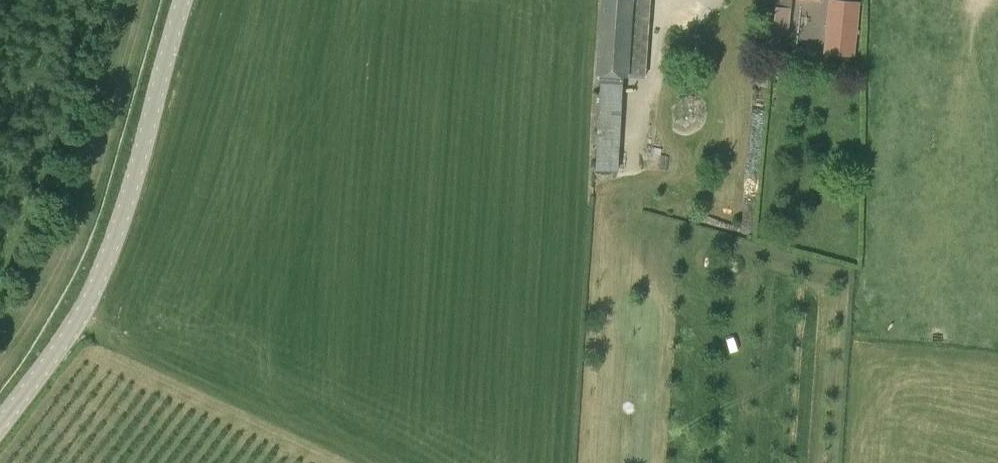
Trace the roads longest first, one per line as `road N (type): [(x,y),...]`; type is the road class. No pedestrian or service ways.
road 1 (tertiary): [(0,424),(99,277),(183,0)]

